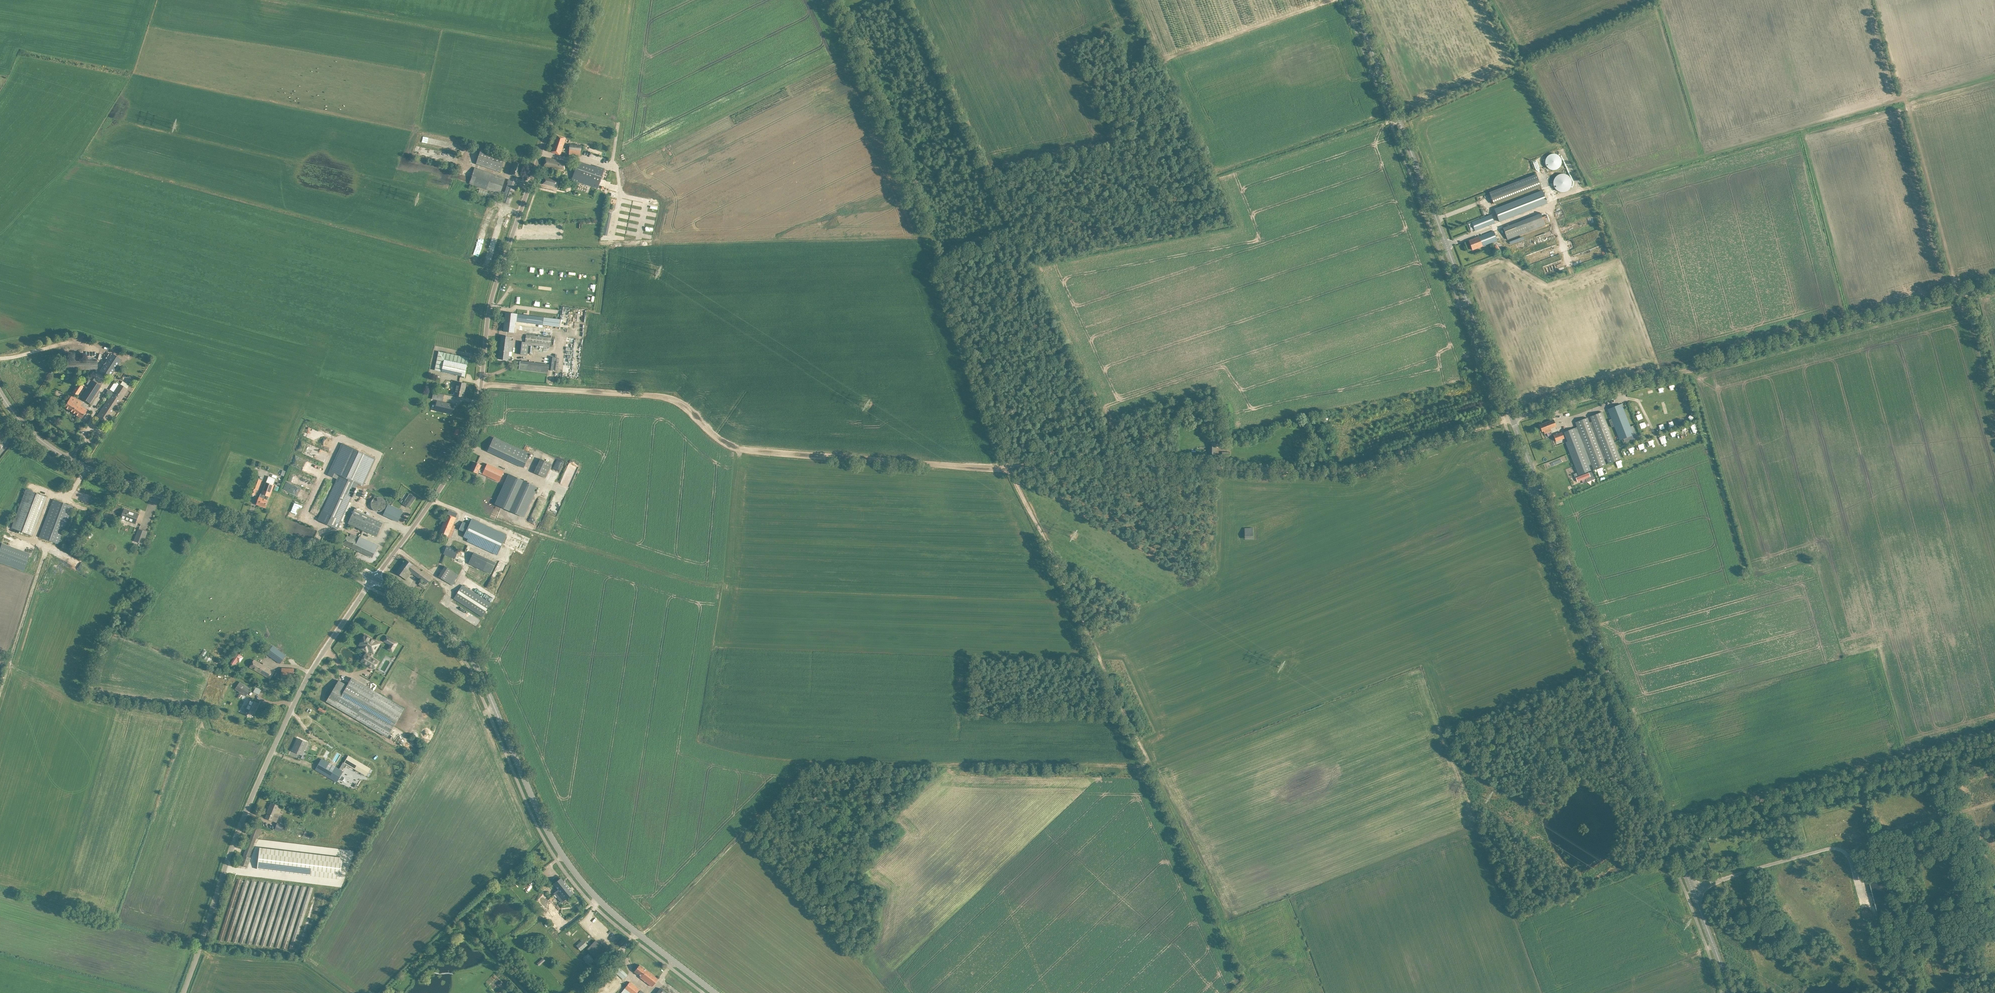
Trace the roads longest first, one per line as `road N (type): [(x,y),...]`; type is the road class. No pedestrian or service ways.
road 1 (track): [(1016,477),(1149,765),(813,763),(637,934)]
road 2 (unclassified): [(375,578),(469,444),(487,314),(595,0)]
road 3 (tertiary): [(1732,992),(1512,419)]
road 4 (track): [(479,384),(662,400),(734,448),(1016,477)]
road 5 (unclassified): [(1512,419),(1994,285)]
road 6 (unclassified): [(183,992),(238,829),(292,706),(375,578)]
road 7 (tertiary): [(637,934),(595,897),(552,840),(470,656),(375,578)]
road 8 (tertiary): [(1512,419),(1353,0)]
road 9 (tertiary): [(375,578),(86,466),(44,443),(0,392)]
road 10 (track): [(1505,422),(1347,473),(1130,461)]
road 11 (track): [(948,261),(1016,477)]

